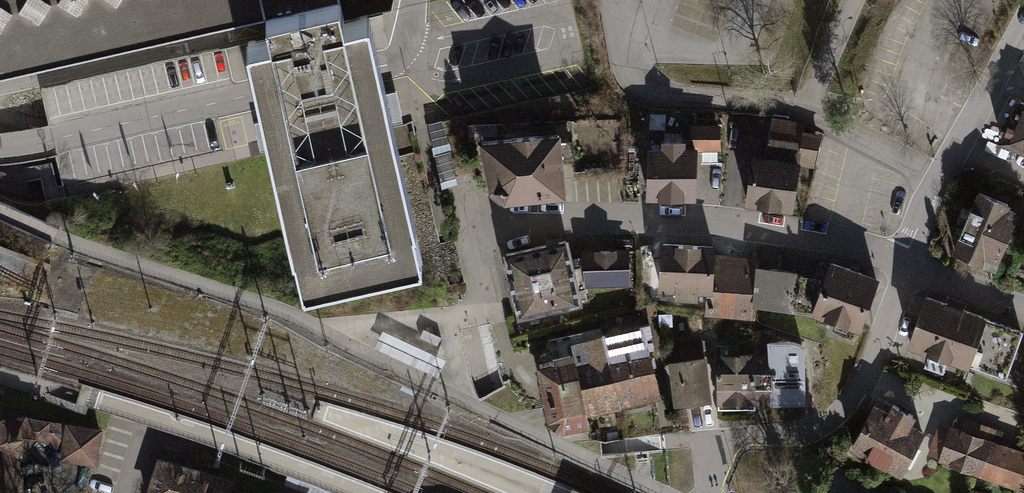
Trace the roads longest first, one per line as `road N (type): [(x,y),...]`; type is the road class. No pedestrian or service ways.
road 1 (residential): [(908,266),(815,241),(603,218),(508,225),(472,239),(489,305)]
road 2 (residential): [(908,266),(850,405),(827,427),(799,436),(713,439),(708,492)]
road 3 (residential): [(1023,29),(908,266)]
road 4 (residential): [(1023,309),(908,266)]

